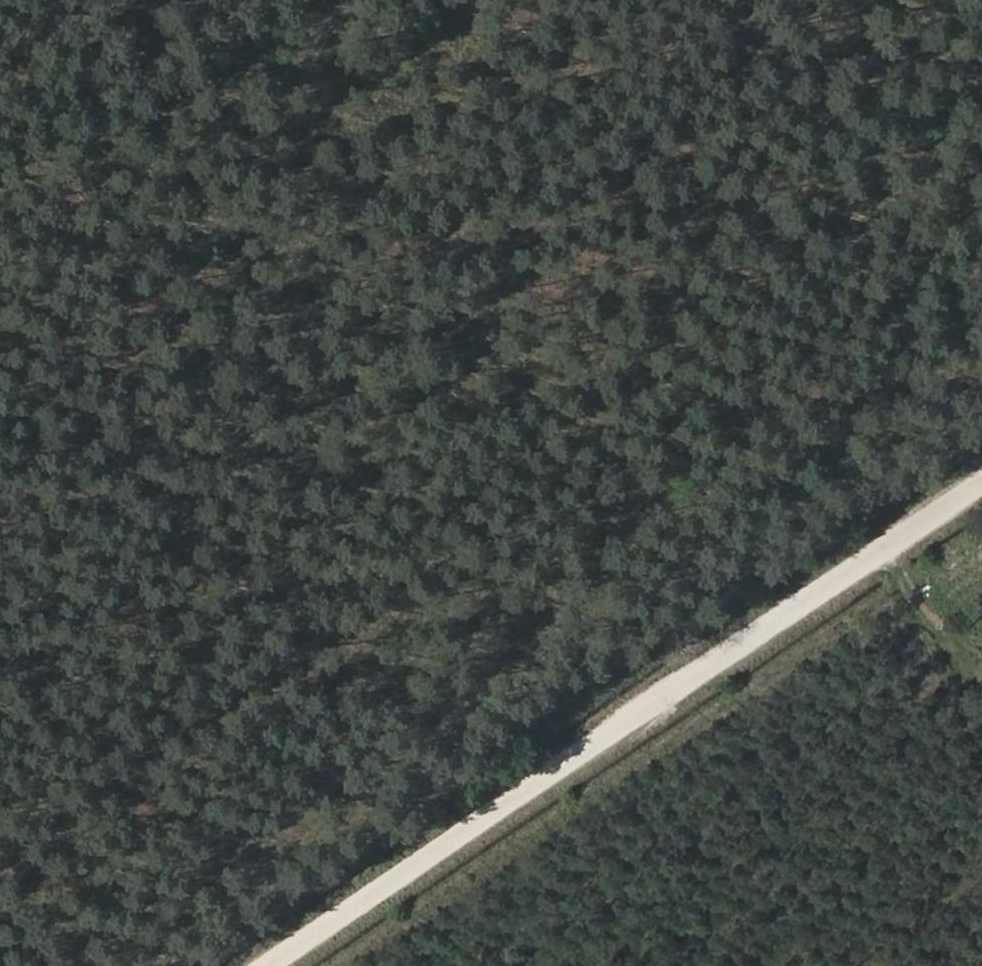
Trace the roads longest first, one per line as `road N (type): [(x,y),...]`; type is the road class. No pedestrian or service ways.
road 1 (track): [(981,485),(272,965)]

